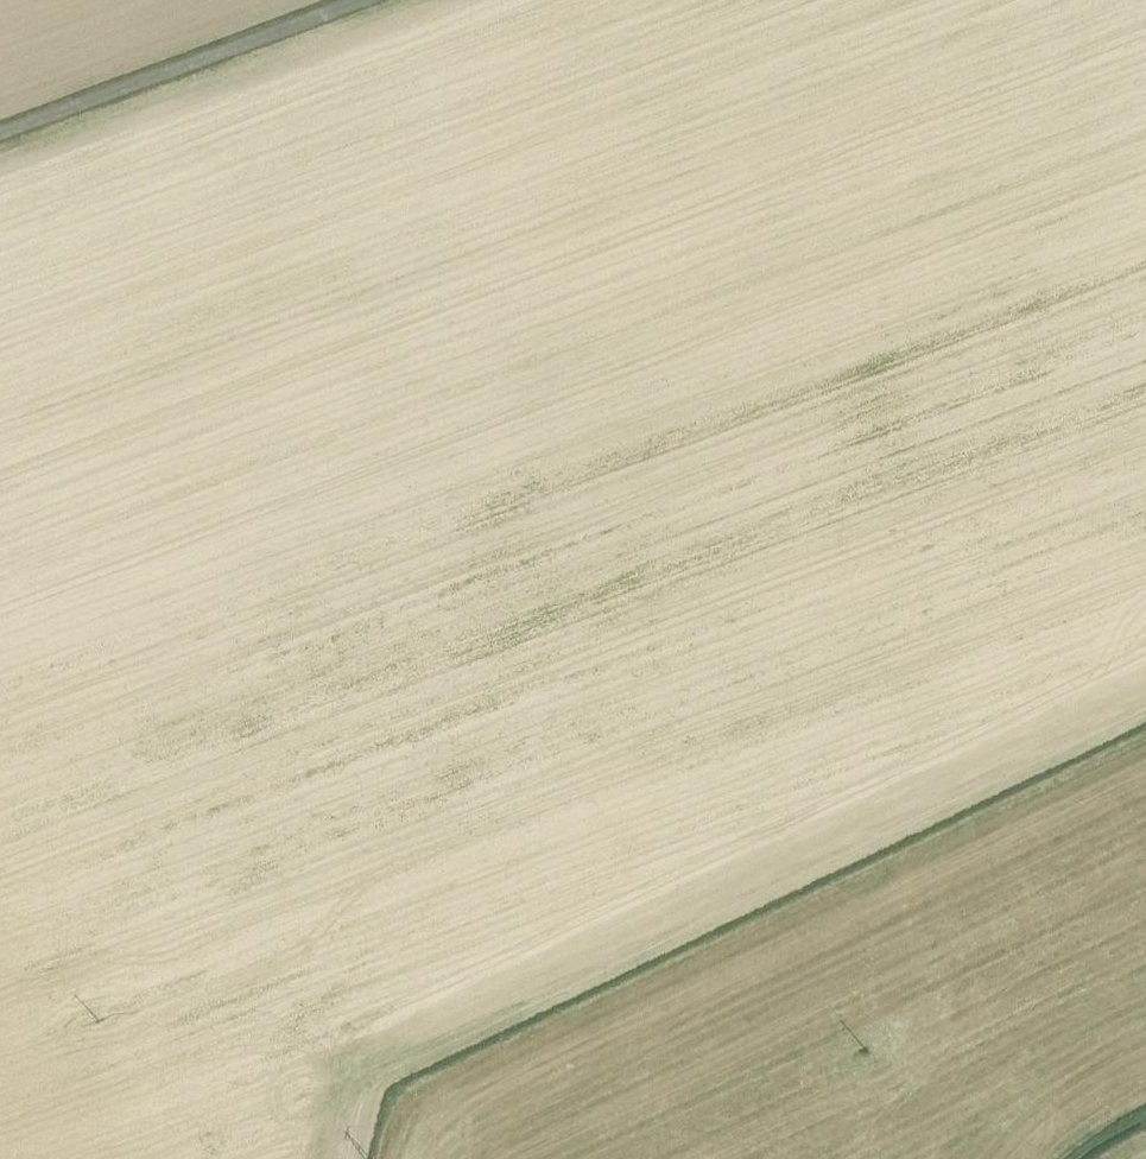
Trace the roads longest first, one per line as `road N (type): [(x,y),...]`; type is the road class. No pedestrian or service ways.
road 1 (track): [(358,0),(0,133)]

